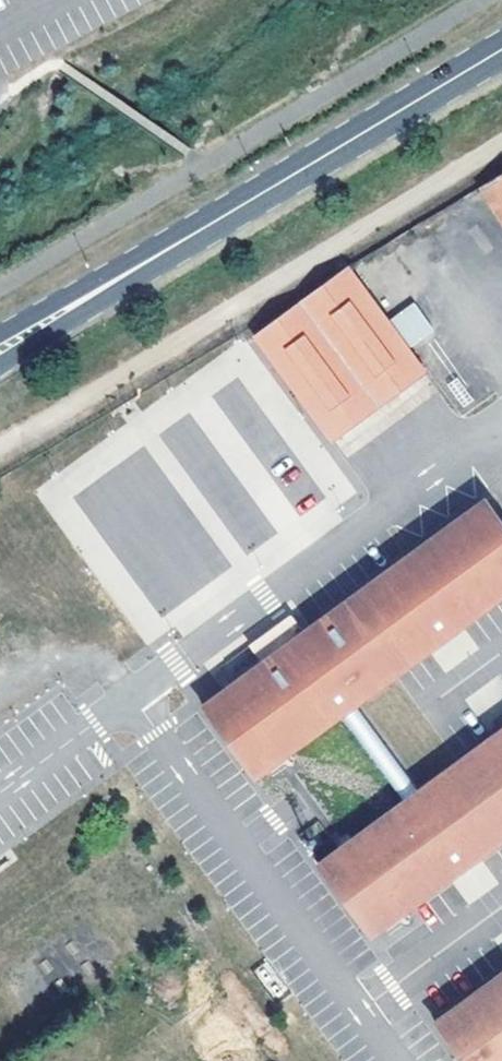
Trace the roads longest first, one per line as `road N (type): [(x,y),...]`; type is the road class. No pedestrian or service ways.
road 1 (secondary): [(0,349),(501,49)]
road 2 (track): [(0,438),(170,345),(501,143)]

